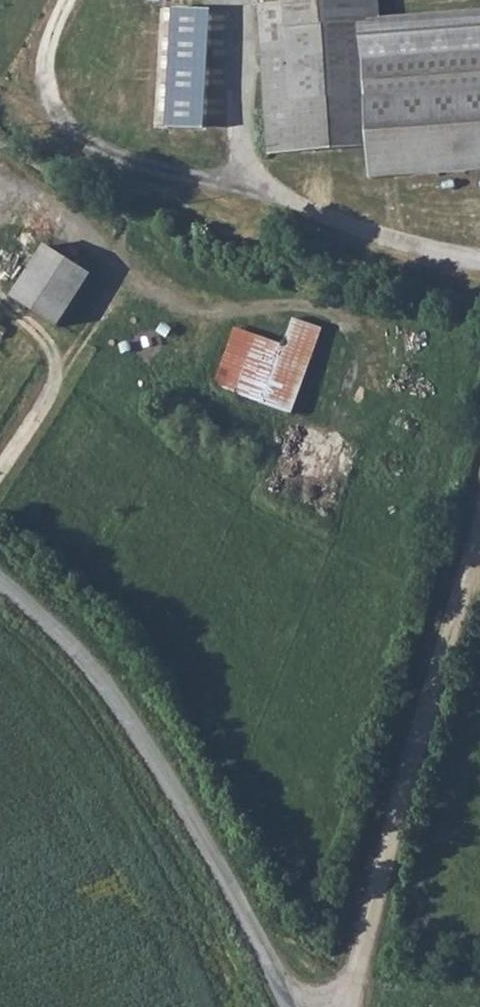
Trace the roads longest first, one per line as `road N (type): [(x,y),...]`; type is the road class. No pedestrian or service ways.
road 1 (unclassified): [(0,583),(77,653),(139,737),(227,881),(290,1006)]
road 2 (track): [(479,555),(347,1006)]
road 3 (track): [(233,0),(247,154),(274,199),(334,227),(479,261)]
road 4 (track): [(0,90),(156,177),(274,199)]

